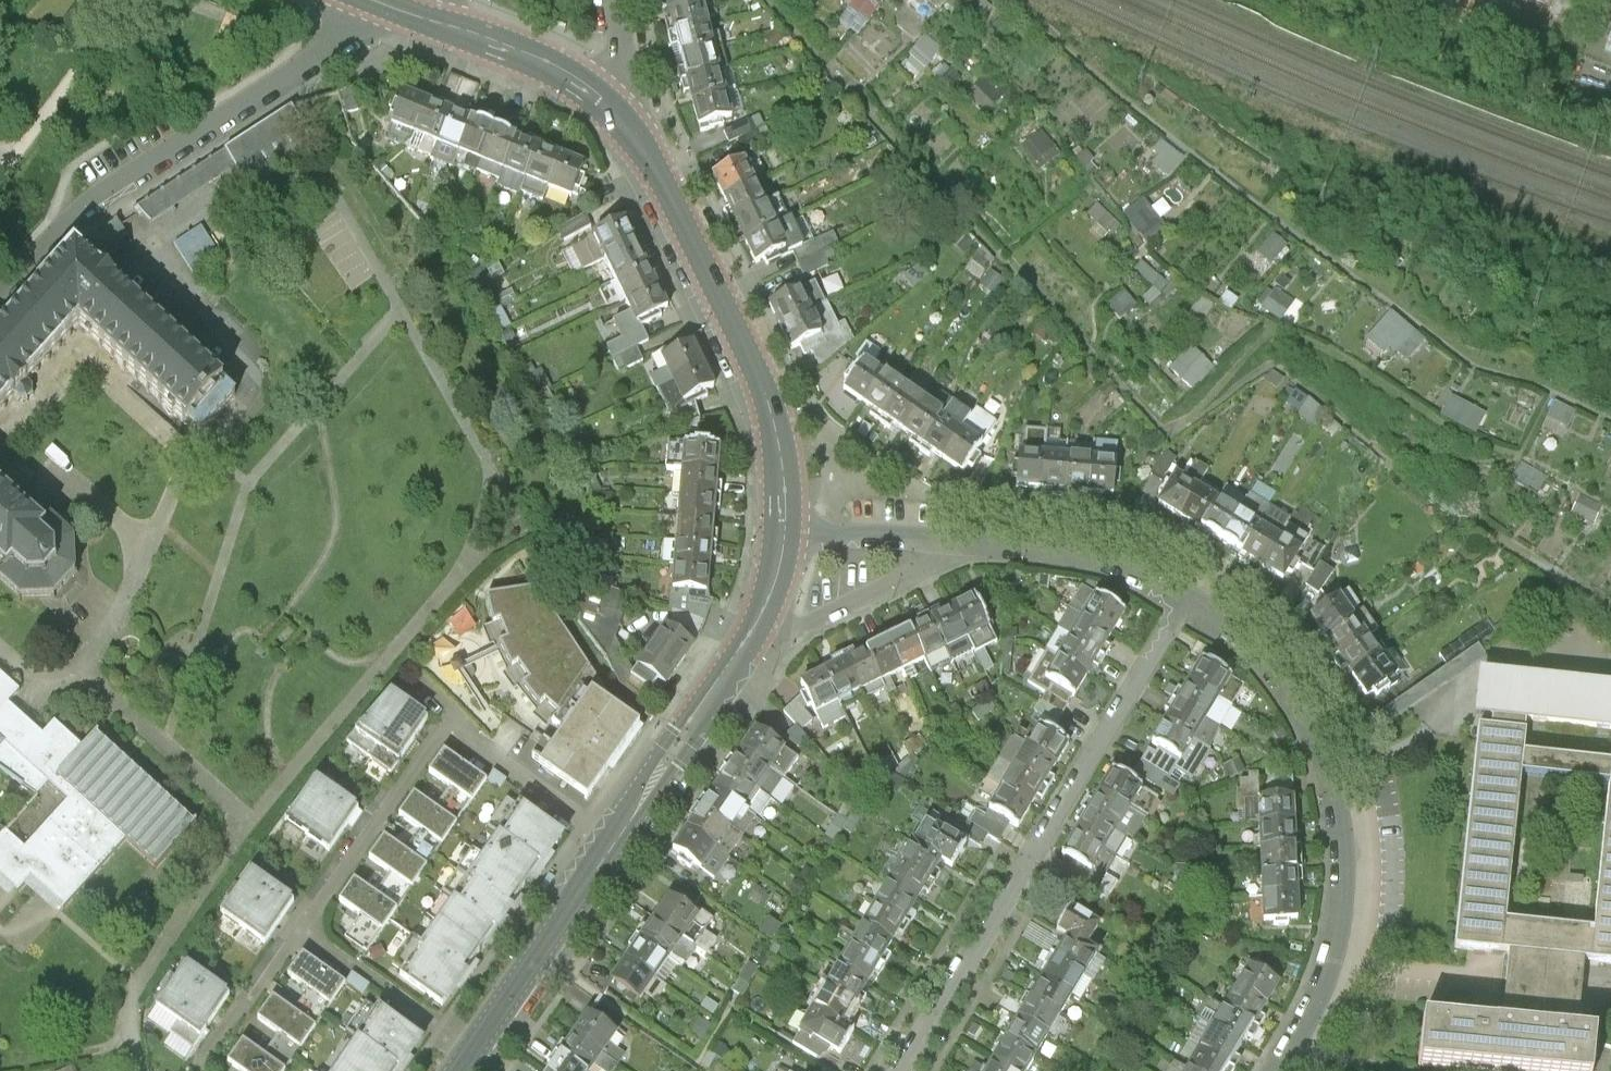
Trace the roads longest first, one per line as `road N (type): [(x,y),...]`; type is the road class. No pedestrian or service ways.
road 1 (residential): [(1186,599),(902,1070)]
road 2 (residential): [(1186,599),(1275,671),(1308,724),(1342,828),(1337,933),(1318,996),(1276,1070)]
road 3 (residential): [(0,301),(96,197),(339,40),(374,0)]
road 4 (secondary): [(785,534),(769,404),(743,337),(652,160),(603,102)]
road 5 (residential): [(785,534),(1076,554),(1131,569),(1186,599)]
road 6 (secondary): [(619,840),(753,633),(785,534)]
road 7 (residential): [(455,716),(300,931)]
road 8 (secondary): [(472,1052),(619,840)]
road 9 (residential): [(300,931),(472,1052)]
road 10 (residential): [(619,840),(497,759),(455,716)]
road 11 (secondary): [(603,102),(560,72),(438,21)]
road 12 (residential): [(300,931),(208,1070)]

